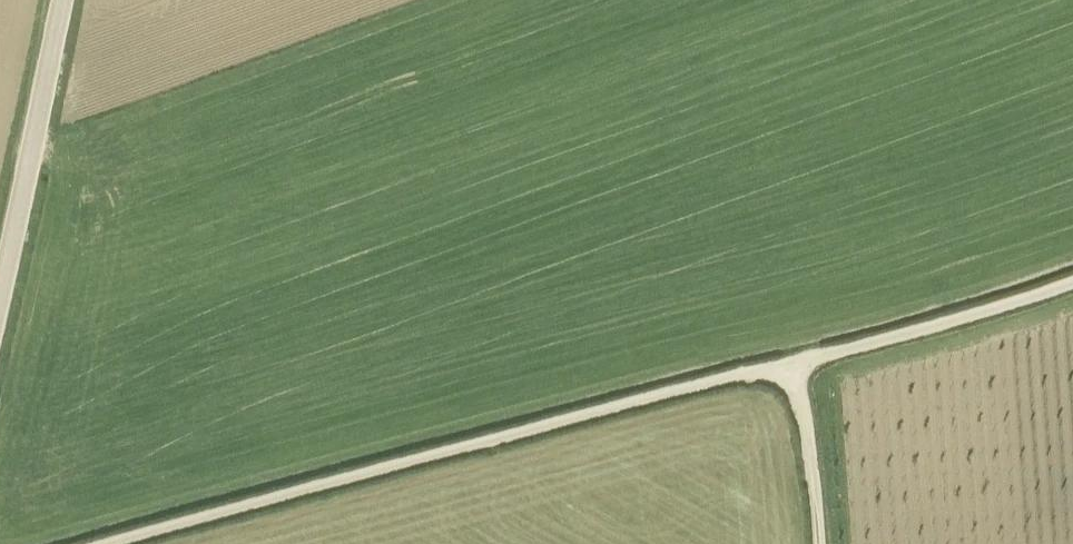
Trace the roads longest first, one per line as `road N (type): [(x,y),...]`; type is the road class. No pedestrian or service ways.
road 1 (track): [(785,365),(104,543)]
road 2 (track): [(1072,278),(785,365)]
road 3 (tertiary): [(0,292),(62,0)]
road 4 (track): [(785,365),(807,442),(817,543)]

